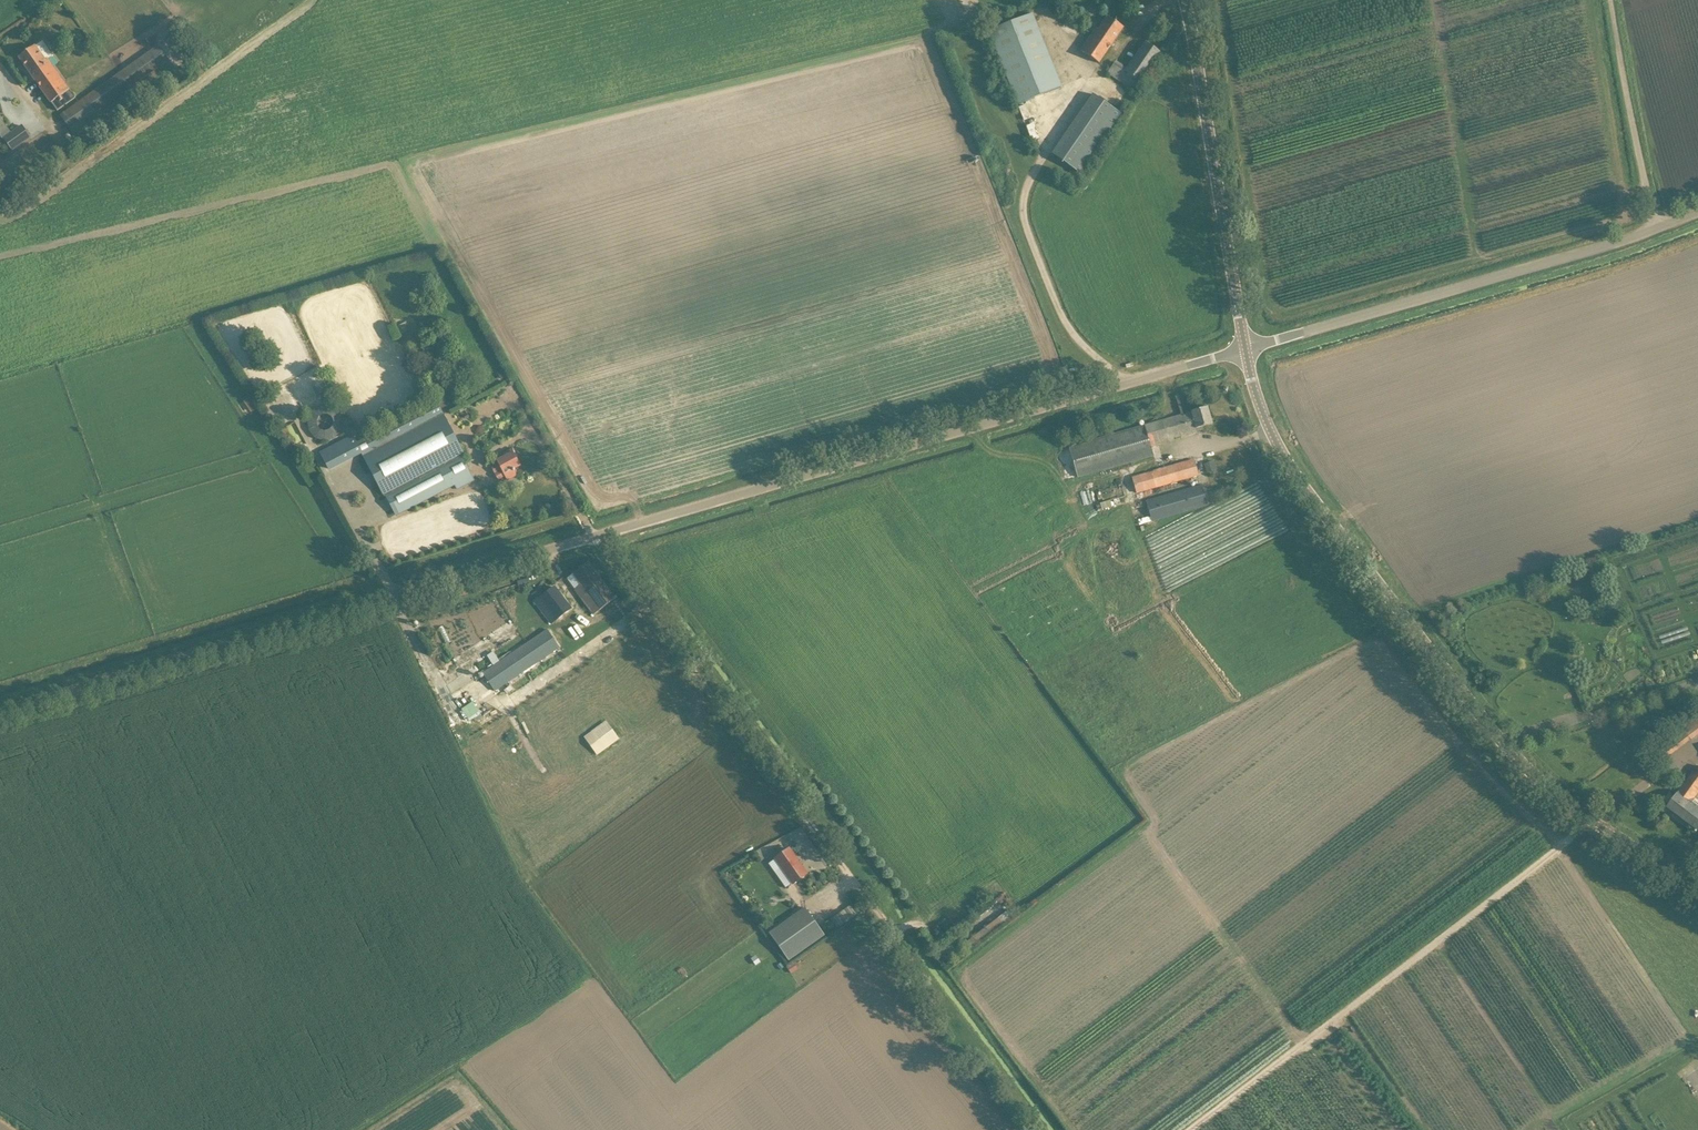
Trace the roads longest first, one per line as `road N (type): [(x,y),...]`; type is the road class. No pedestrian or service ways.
road 1 (unclassified): [(1697,886),(1602,830),(1517,763),(1282,459),(1260,410),(1247,348)]
road 2 (unclassified): [(585,538),(1247,348)]
road 3 (unclassified): [(0,721),(585,538)]
road 4 (track): [(397,153),(961,23),(970,10),(966,0)]
road 5 (unclassified): [(895,934),(585,538)]
road 6 (unclassified): [(1247,348),(1578,254),(1697,210)]
road 7 (unclassified): [(1247,348),(1187,0)]

